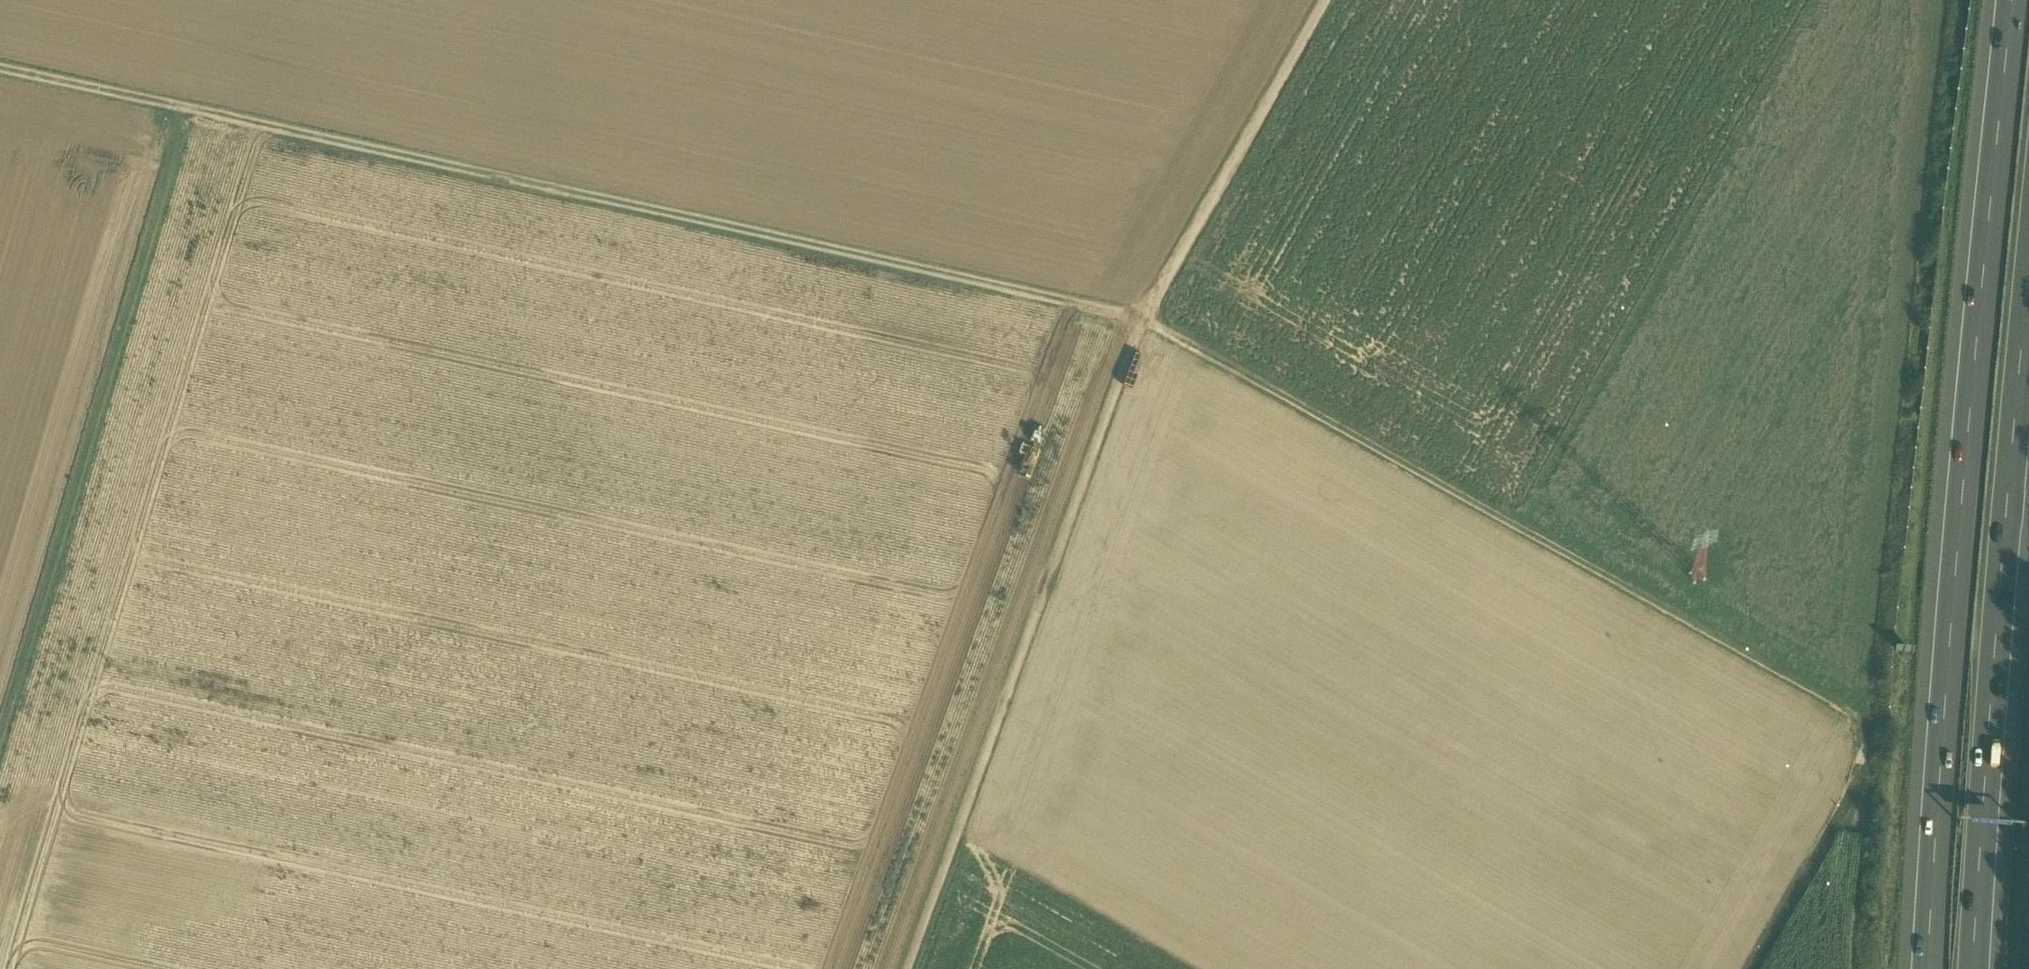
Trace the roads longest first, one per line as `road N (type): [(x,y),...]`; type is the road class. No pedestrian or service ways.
road 1 (track): [(1142,320),(0,66)]
road 2 (motorway): [(2013,0),(1965,474),(1930,968)]
road 3 (track): [(1142,320),(1860,721),(1855,779)]
road 4 (track): [(911,968),(1142,320)]
road 5 (motorway): [(1977,968),(2028,283)]
road 6 (track): [(0,731),(184,107)]
road 7 (track): [(1142,320),(1324,0)]
road 8 (track): [(1748,968),(1855,779)]

